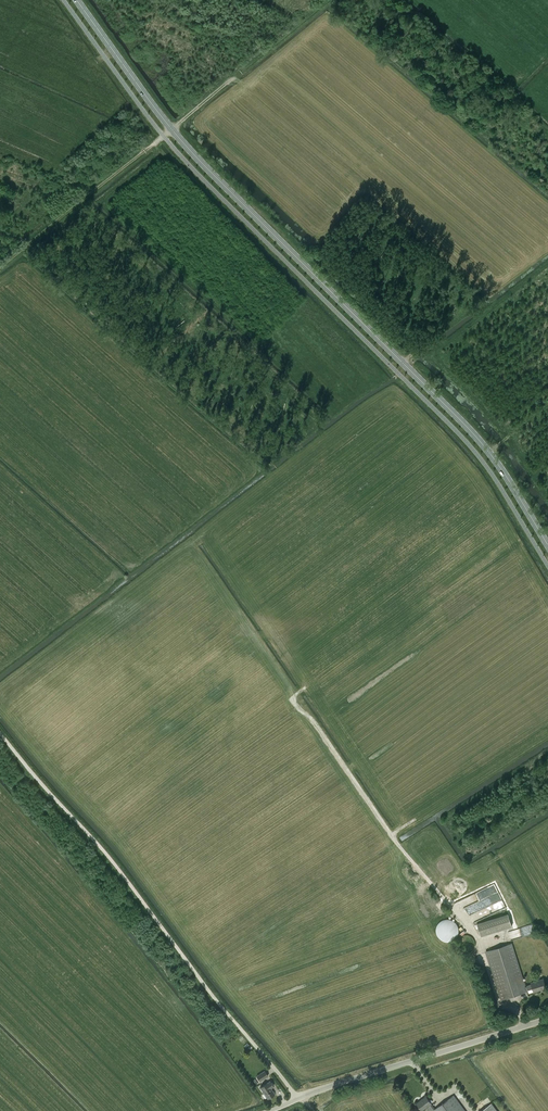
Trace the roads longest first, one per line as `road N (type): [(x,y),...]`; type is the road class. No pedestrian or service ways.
road 1 (secondary): [(547,547),(479,440),(185,147),(75,0)]
road 2 (unclassified): [(299,1099),(108,855),(0,734)]
road 3 (track): [(330,0),(0,268)]
road 4 (tertiary): [(299,1099),(547,1018)]

